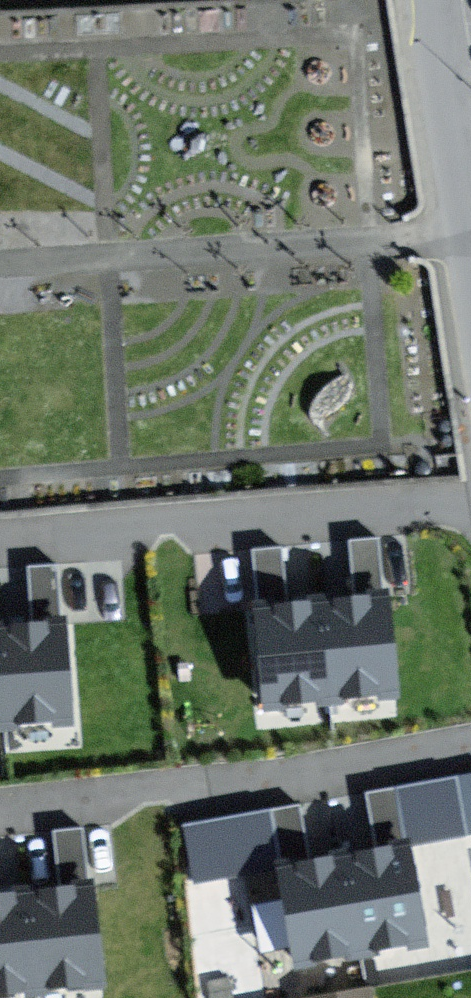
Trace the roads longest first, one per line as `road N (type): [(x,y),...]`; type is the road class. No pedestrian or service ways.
road 1 (residential): [(0,807),(470,745)]
road 2 (residential): [(0,538),(470,497)]
road 3 (residential): [(431,0),(470,244)]

